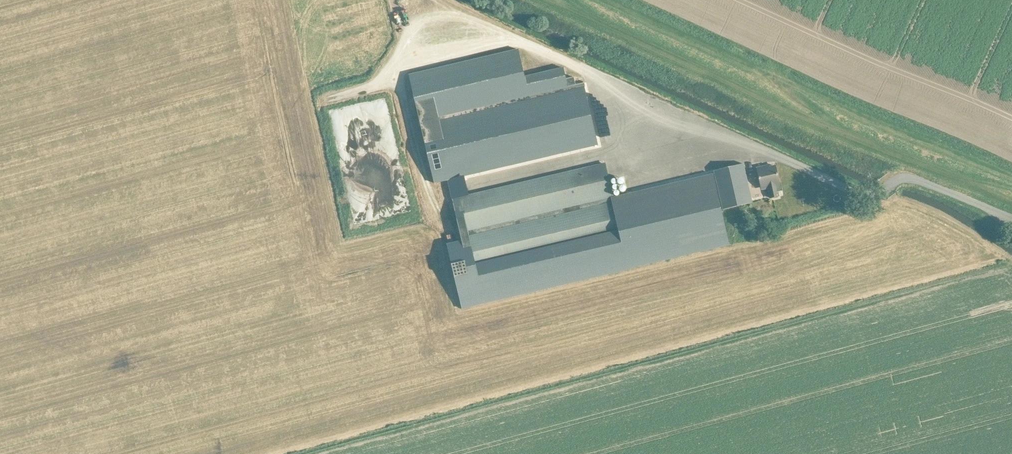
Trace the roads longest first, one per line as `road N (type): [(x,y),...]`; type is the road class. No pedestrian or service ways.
road 1 (track): [(1011,205),(543,0)]
road 2 (unclassified): [(1011,217),(918,182),(890,185)]

